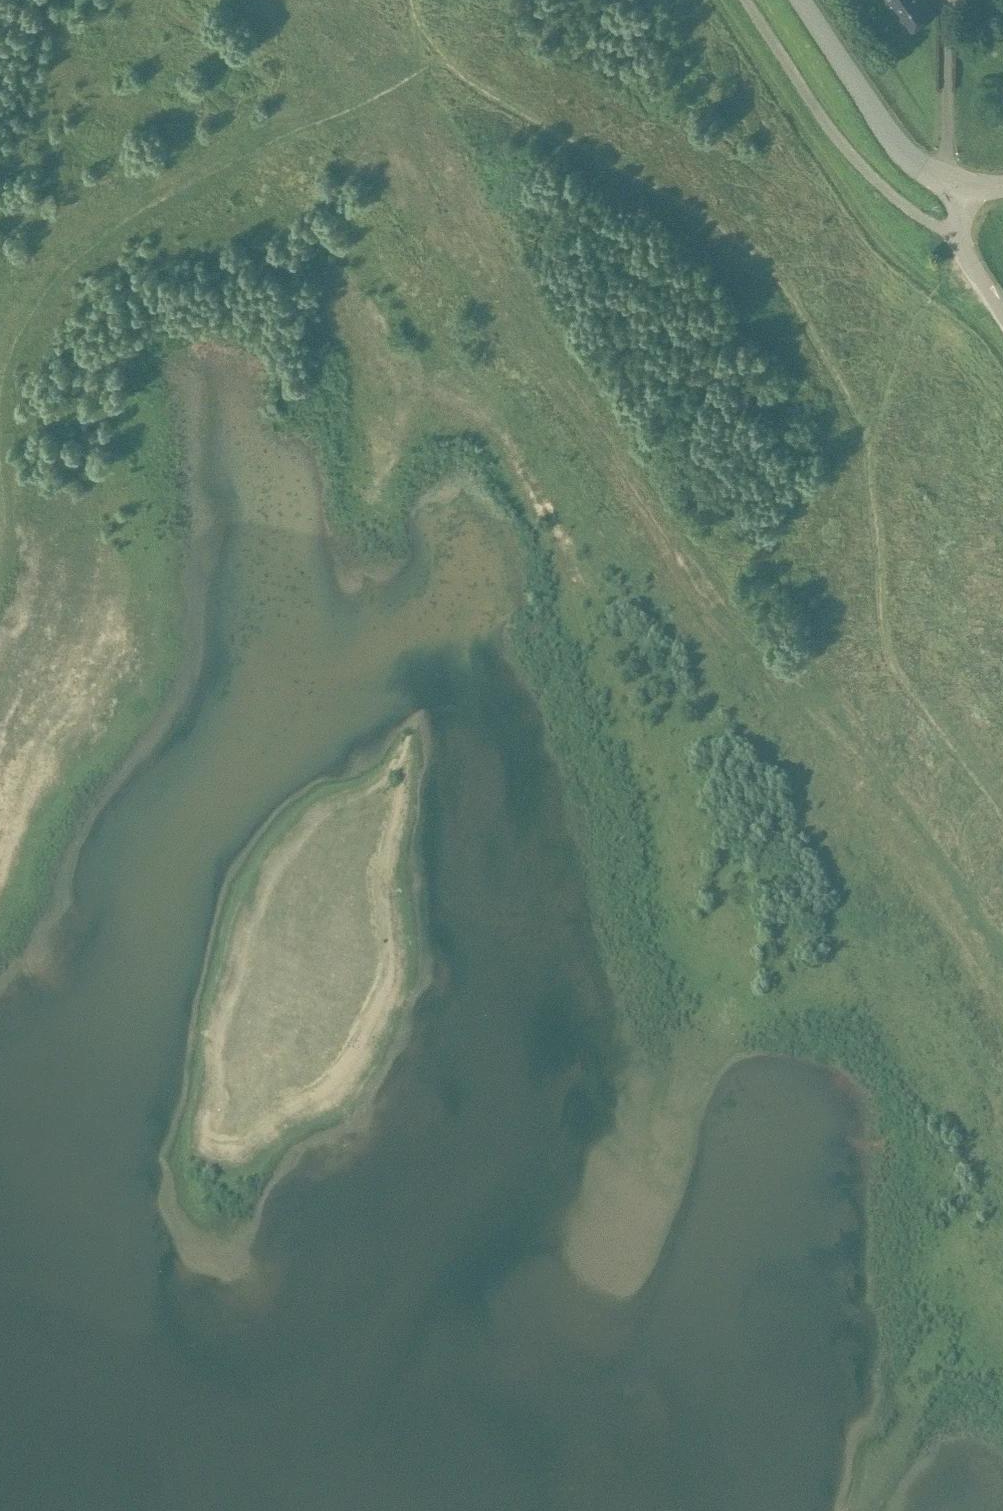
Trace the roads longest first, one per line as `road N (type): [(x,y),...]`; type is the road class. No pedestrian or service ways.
road 1 (tertiary): [(971,197),(902,150),(802,0)]
road 2 (tertiary): [(1002,312),(962,241),(971,197)]

